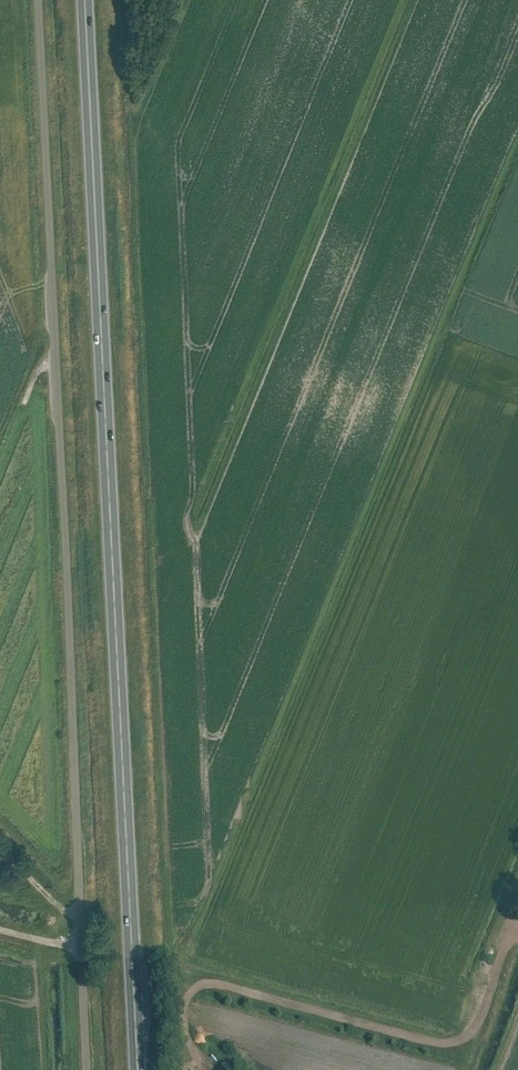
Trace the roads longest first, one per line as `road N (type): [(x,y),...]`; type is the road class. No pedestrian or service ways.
road 1 (trunk): [(137,1069),(85,0)]
road 2 (unclassified): [(87,1069),(38,0)]
road 3 (track): [(513,933),(476,1027),(459,1040),(433,1042),(187,977)]

